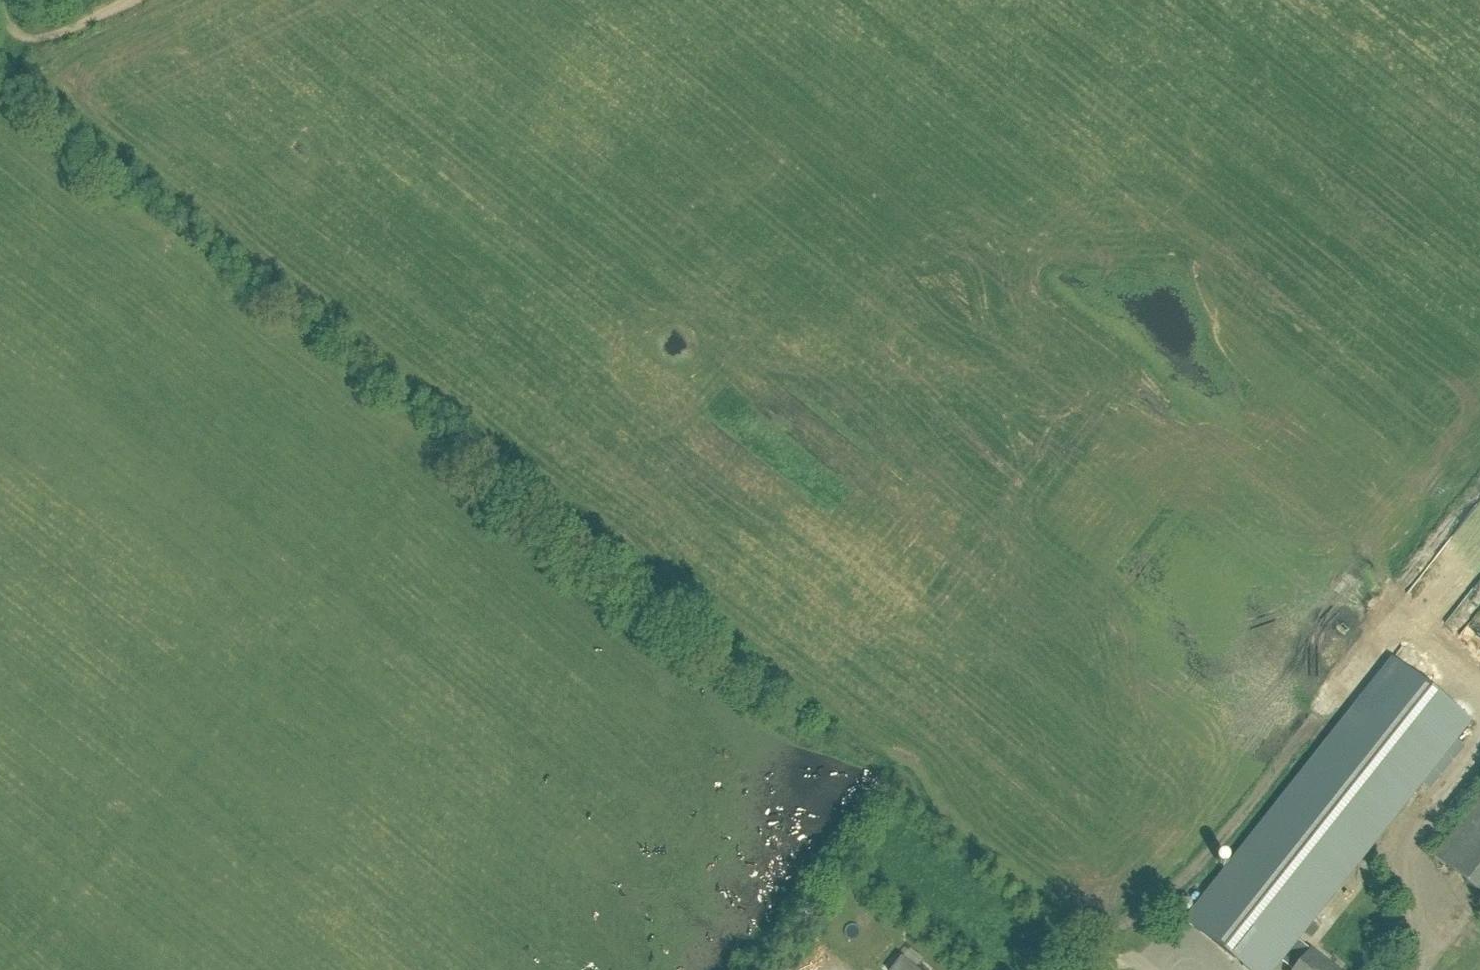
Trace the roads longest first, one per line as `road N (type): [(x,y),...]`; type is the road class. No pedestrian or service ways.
road 1 (track): [(0,25),(18,43),(35,41),(125,0)]

